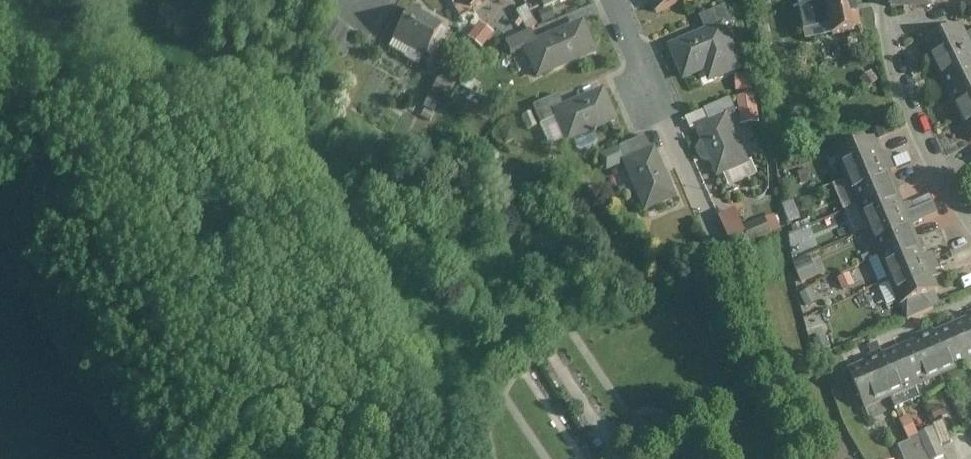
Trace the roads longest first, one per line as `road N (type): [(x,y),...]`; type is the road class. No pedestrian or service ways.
road 1 (residential): [(885,0),(906,106),(970,218)]
road 2 (residential): [(664,119),(612,0)]

